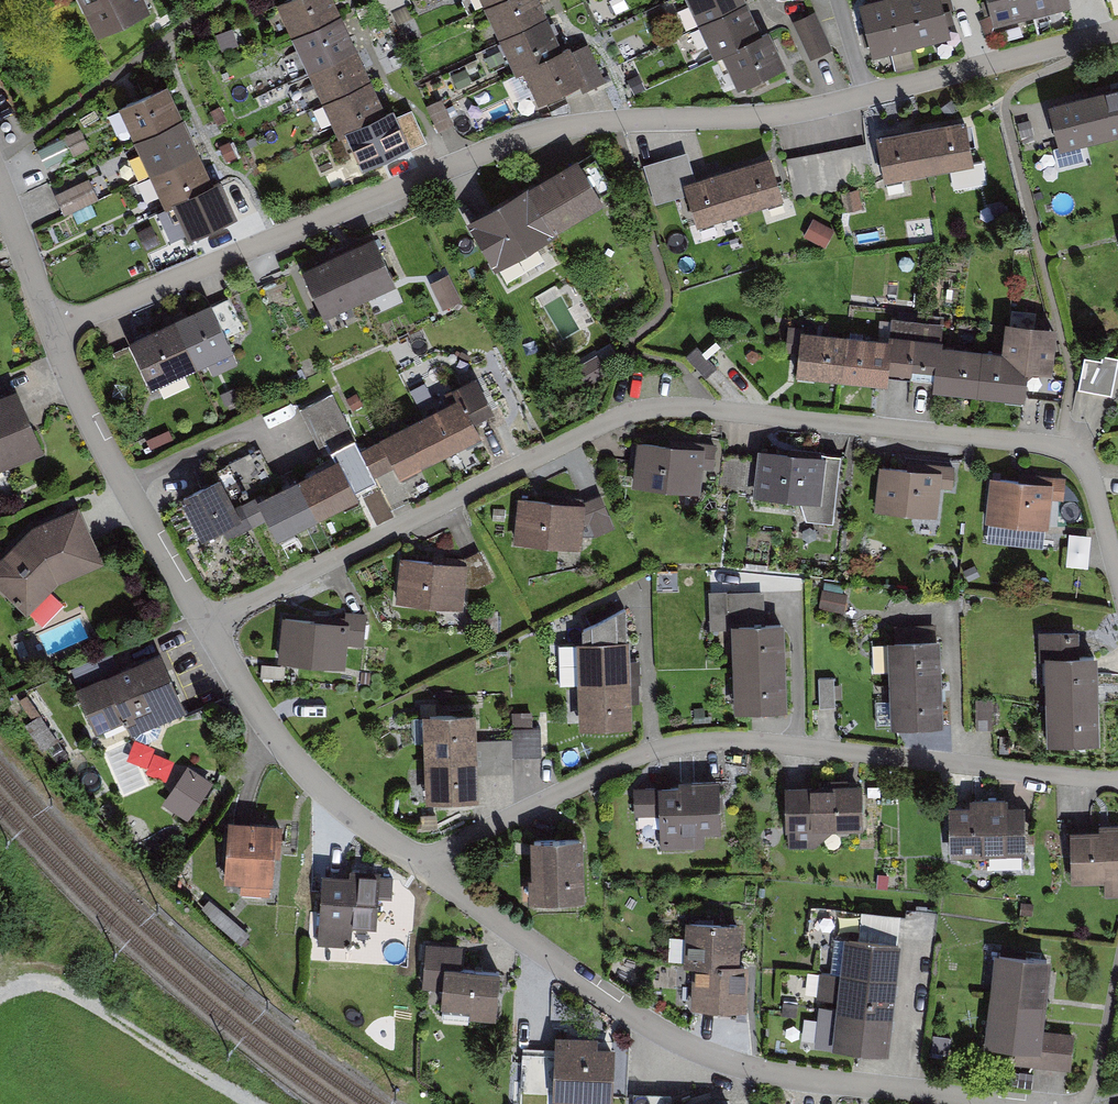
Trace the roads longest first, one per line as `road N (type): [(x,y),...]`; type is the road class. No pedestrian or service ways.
road 1 (residential): [(1117,31),(798,113),(615,120),(536,134),(54,329)]
road 2 (residential): [(208,626),(604,421),(658,408),(1061,447),(1093,482),(1117,577)]
road 3 (residential): [(1117,780),(710,739),(631,757),(419,863)]
road 4 (residential): [(419,863),(641,1020),(716,1059),(762,1072),(1055,1103)]
road 5 (residential): [(54,329),(125,486),(208,626)]
road 6 (residential): [(208,626),(303,769),(419,863)]
road 7 (residential): [(0,189),(54,329)]

